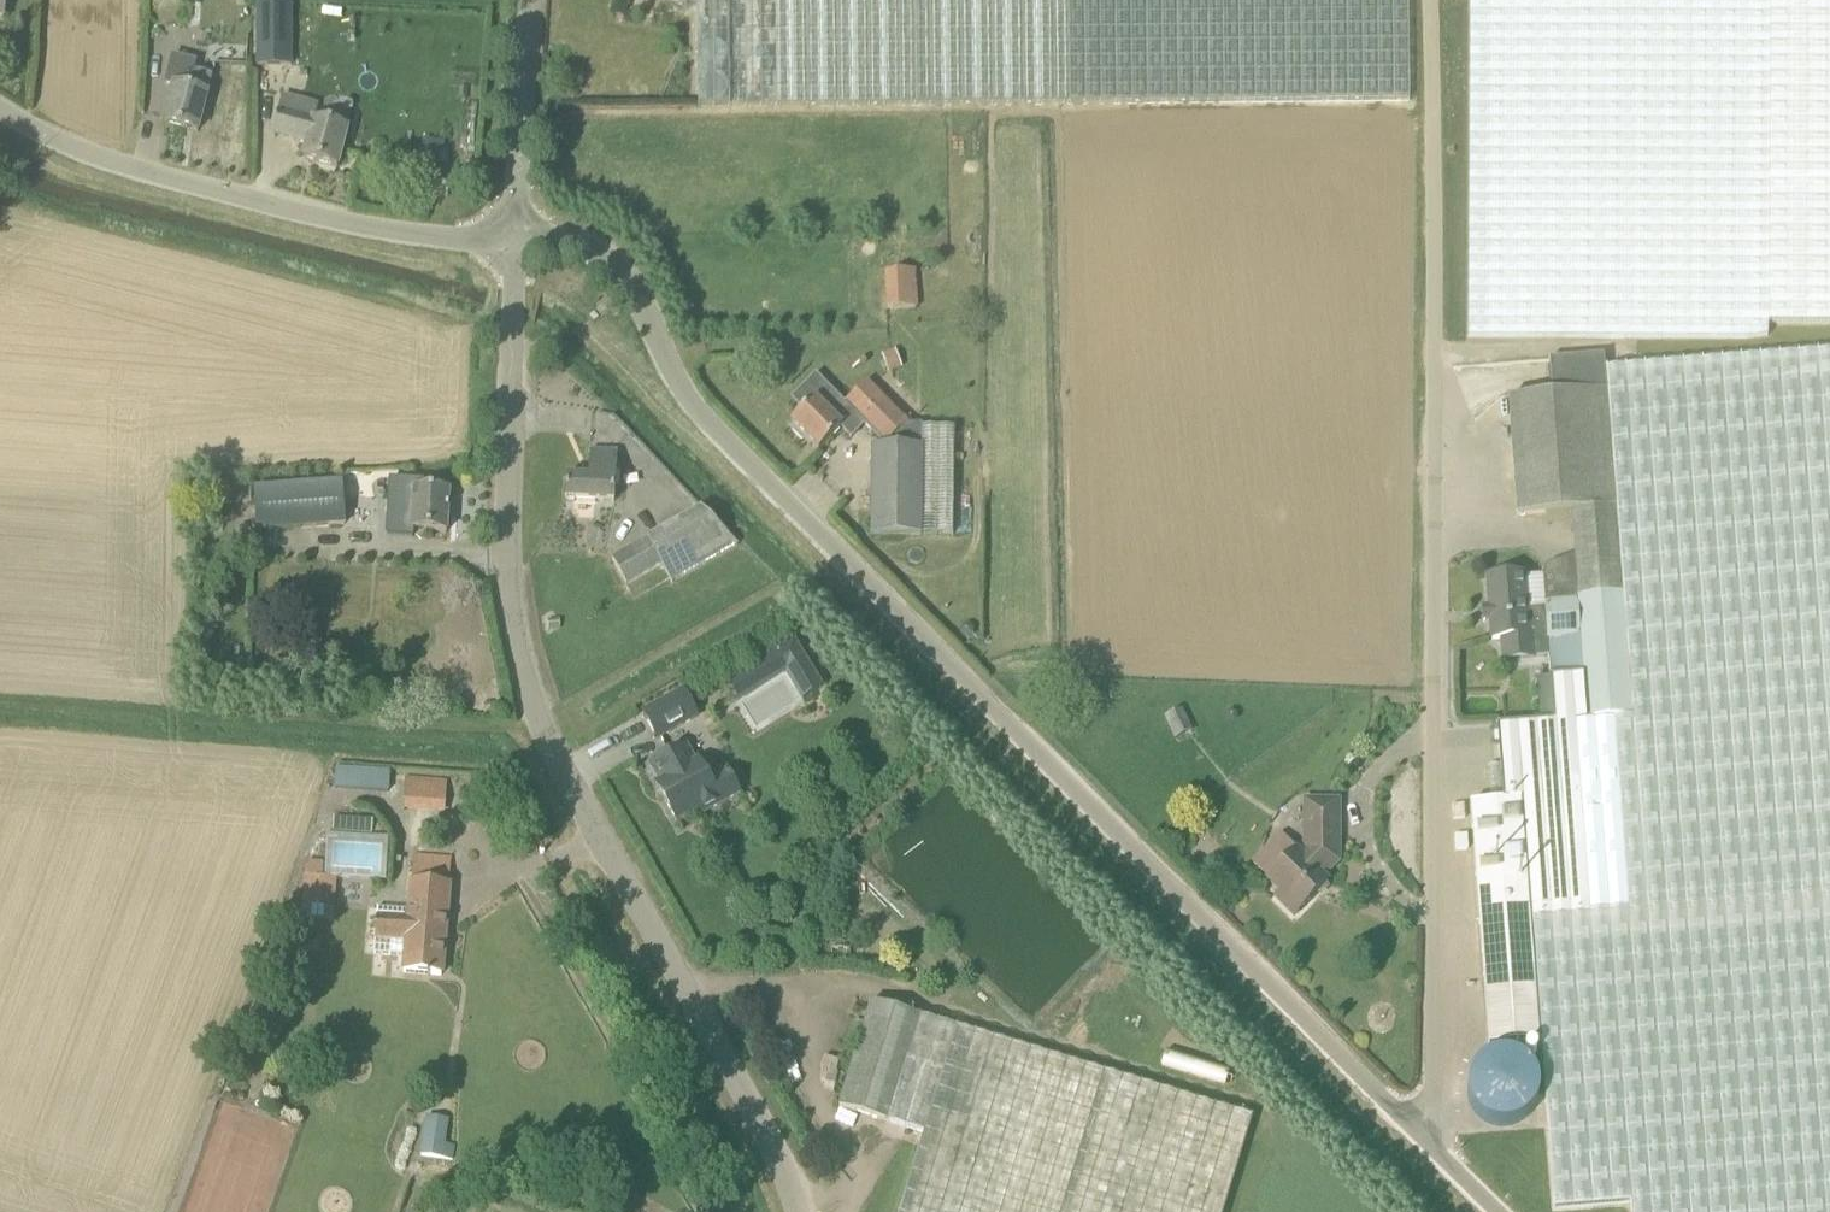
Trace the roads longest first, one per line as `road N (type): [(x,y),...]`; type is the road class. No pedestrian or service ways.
road 1 (unclassified): [(1412,1131),(695,410),(667,367),(637,288),(593,246),(516,242)]
road 2 (unclassified): [(1412,1131),(1431,1112),(1431,0)]
road 3 (unclassified): [(798,1211),(771,1144),(551,747),(516,650),(504,558),(516,242)]
road 4 (unclassified): [(516,242),(374,228),(135,170),(29,129),(0,108)]
road 5 (track): [(705,1211),(521,876)]
road 6 (unclassified): [(516,242),(529,0)]

